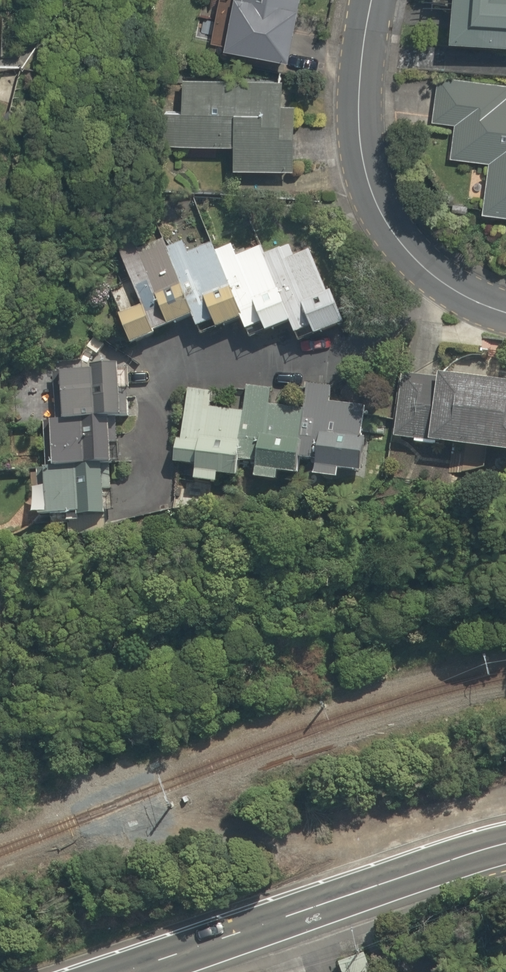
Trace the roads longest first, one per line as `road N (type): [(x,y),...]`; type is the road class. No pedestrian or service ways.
road 1 (secondary): [(505,844),(125,971)]
road 2 (track): [(135,824),(198,843),(293,845),(505,792)]
road 3 (residential): [(377,0),(364,71),(366,161),(381,206),(445,276),(505,309)]

